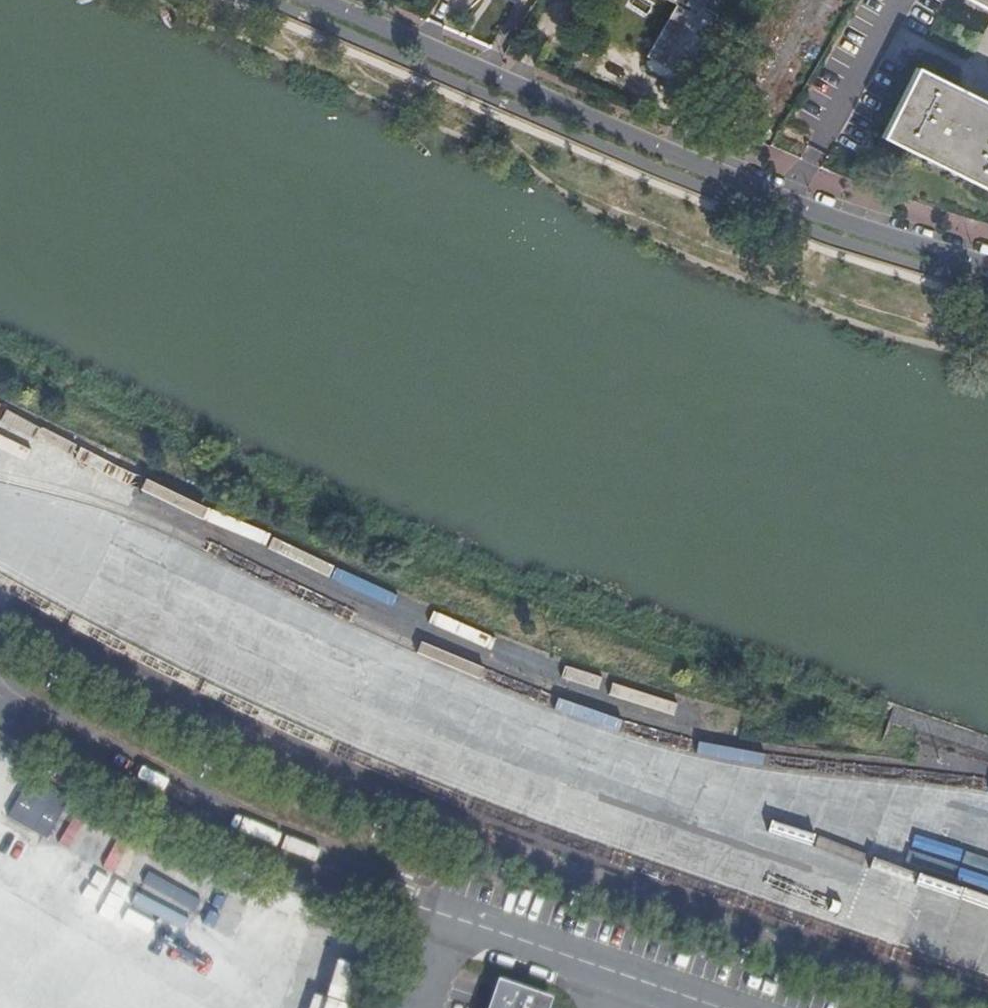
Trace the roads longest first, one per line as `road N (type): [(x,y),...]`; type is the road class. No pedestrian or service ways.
road 1 (tertiary): [(987,265),(852,225),(315,0)]
road 2 (unclassified): [(0,710),(211,823),(446,917)]
road 3 (unclassified): [(446,917),(720,1007)]

